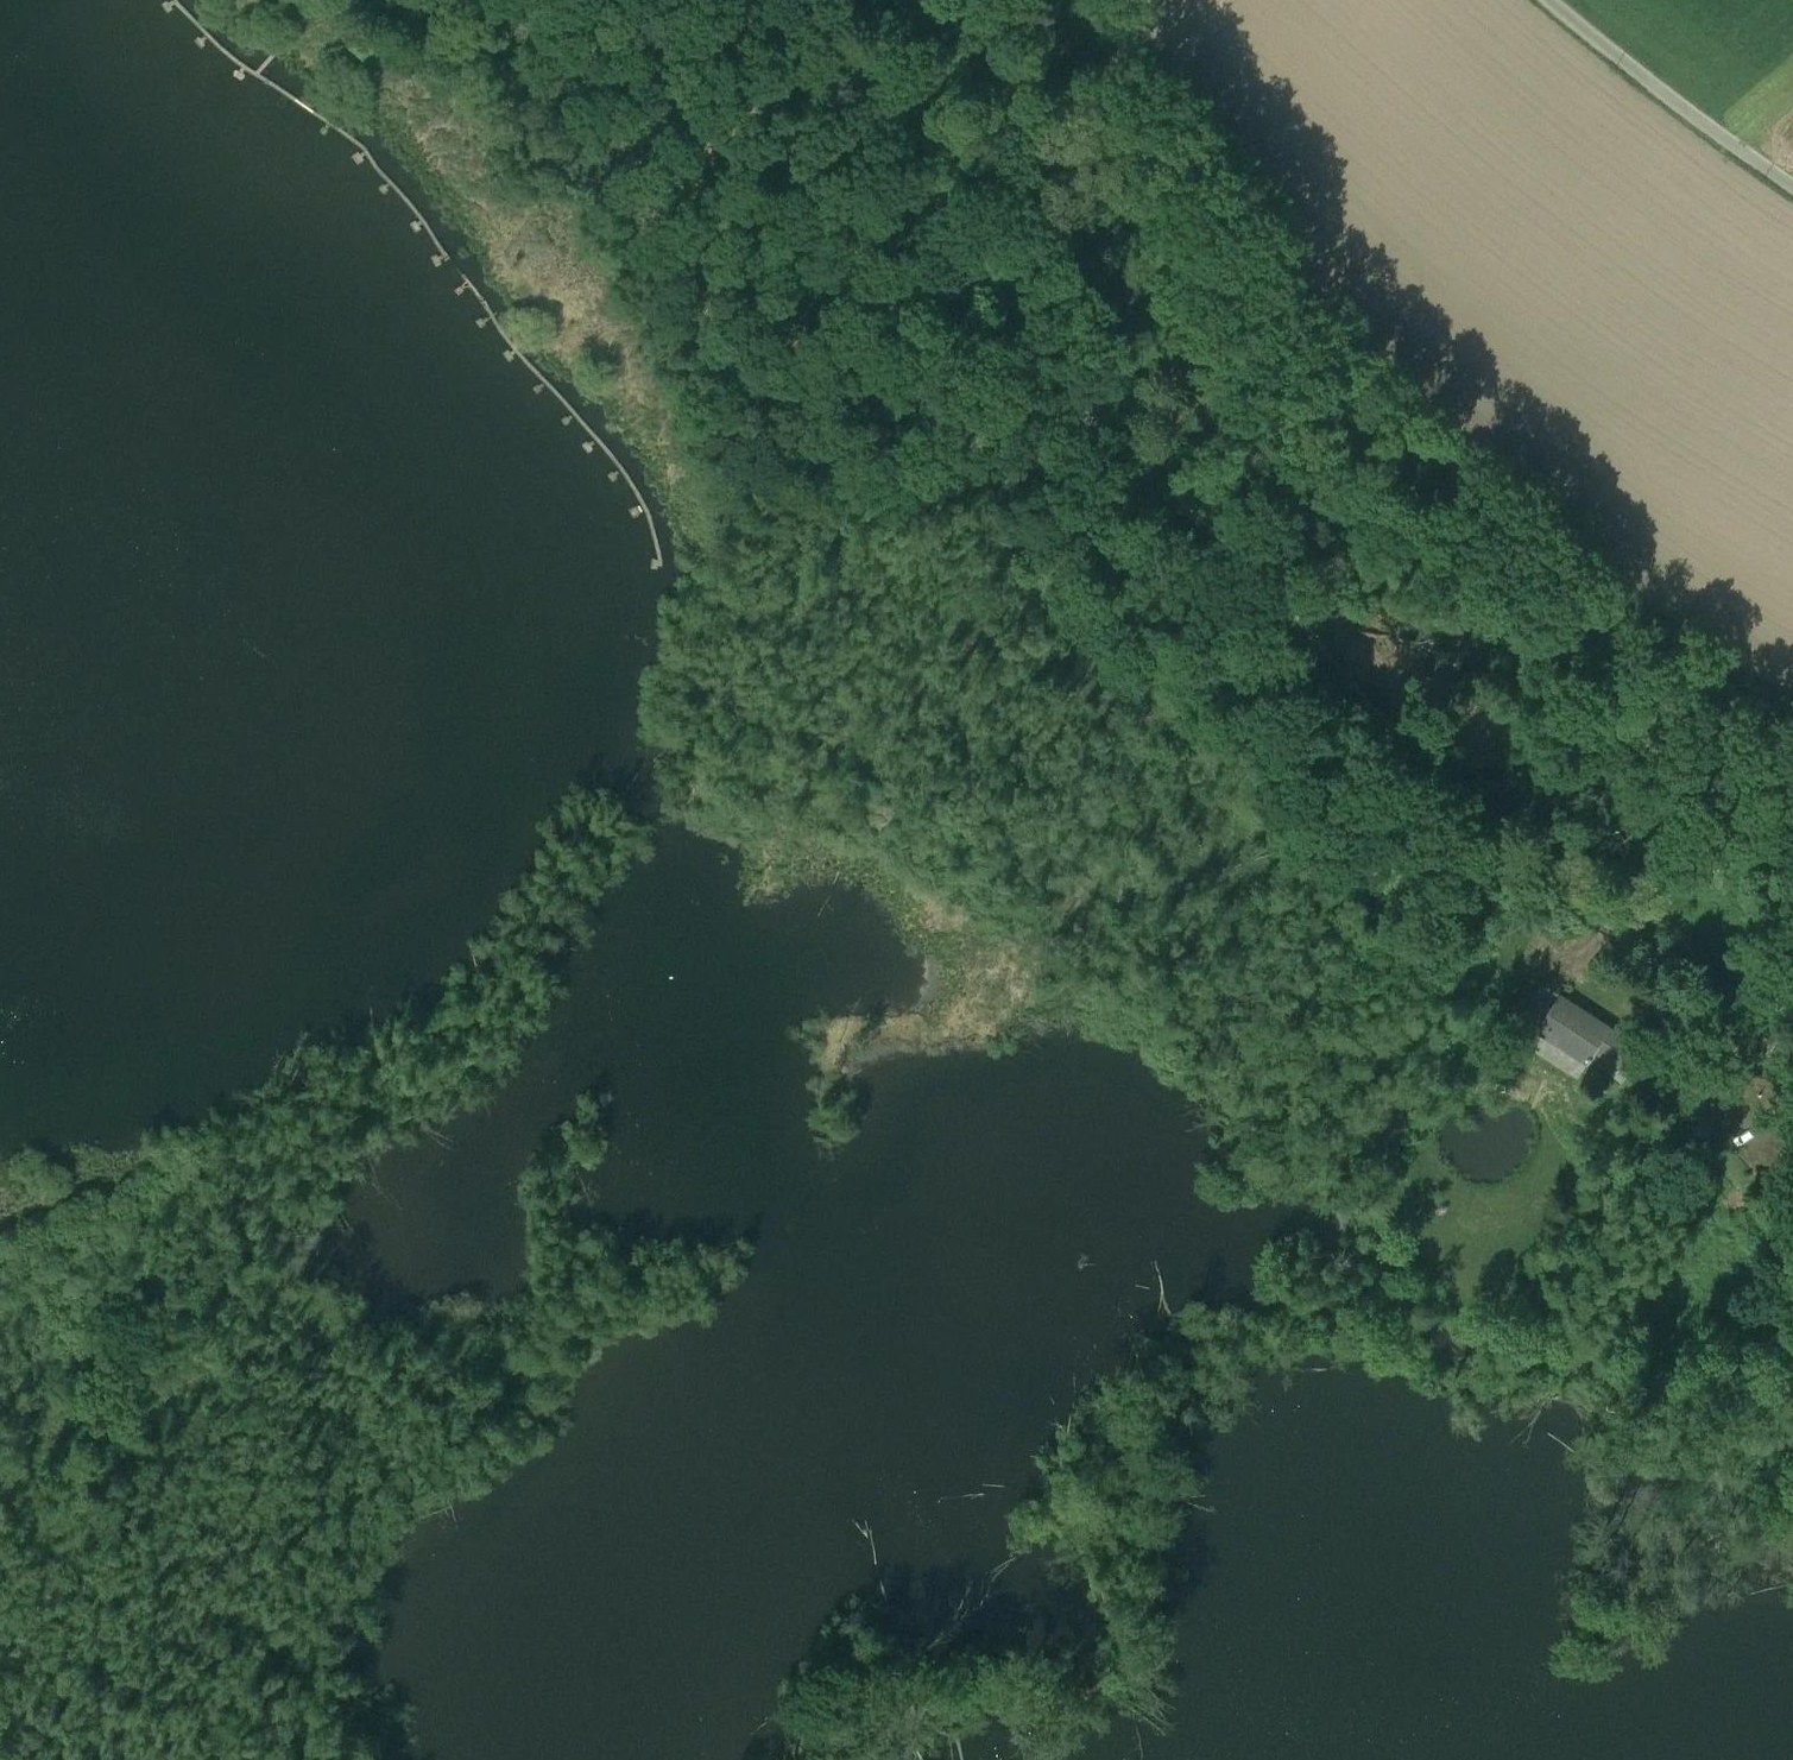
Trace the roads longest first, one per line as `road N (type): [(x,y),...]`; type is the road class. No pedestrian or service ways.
road 1 (track): [(1449,801),(1180,543),(959,262),(796,0)]
road 2 (unclassified): [(1553,0),(1676,105),(1792,188)]

